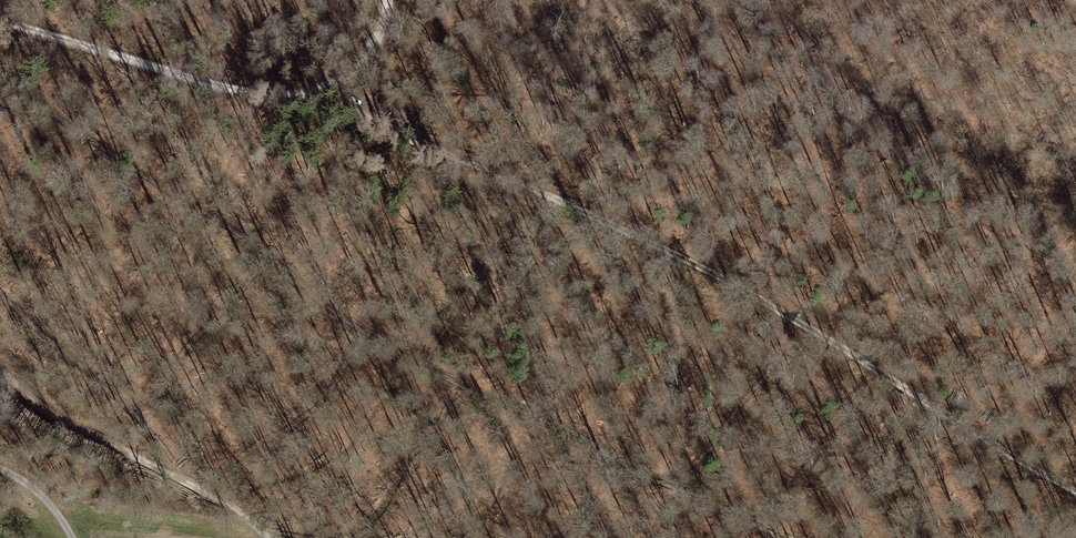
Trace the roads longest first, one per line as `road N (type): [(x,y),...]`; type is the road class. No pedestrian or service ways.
road 1 (track): [(778,537),(330,310),(267,251),(78,130),(0,62)]
road 2 (track): [(310,92),(746,290),(1075,491)]
road 3 (track): [(0,19),(263,93),(310,92),(375,43),(386,0)]
road 4 (track): [(0,370),(39,407),(271,537)]
road 5 (track): [(175,478),(175,459),(137,419),(0,300)]
road 6 (track): [(347,537),(375,522),(402,473),(432,366)]

